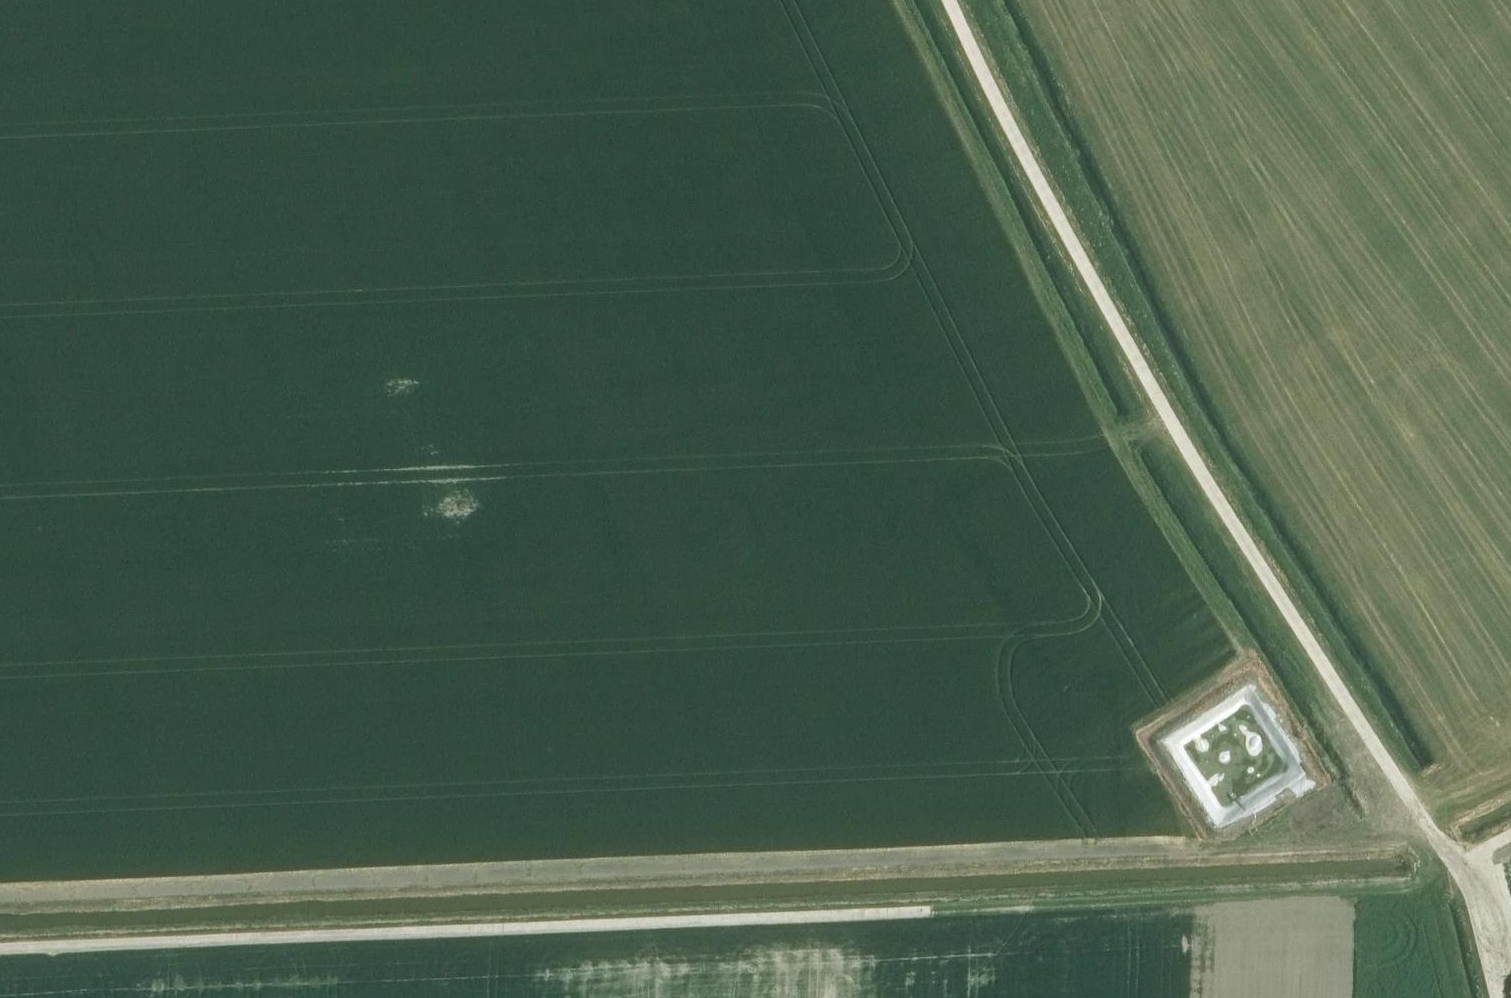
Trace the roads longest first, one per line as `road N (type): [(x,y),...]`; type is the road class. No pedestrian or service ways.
road 1 (unclassified): [(1495,997),(1463,869),(1296,618),(1202,456),(981,0)]
road 2 (track): [(0,950),(921,910)]

